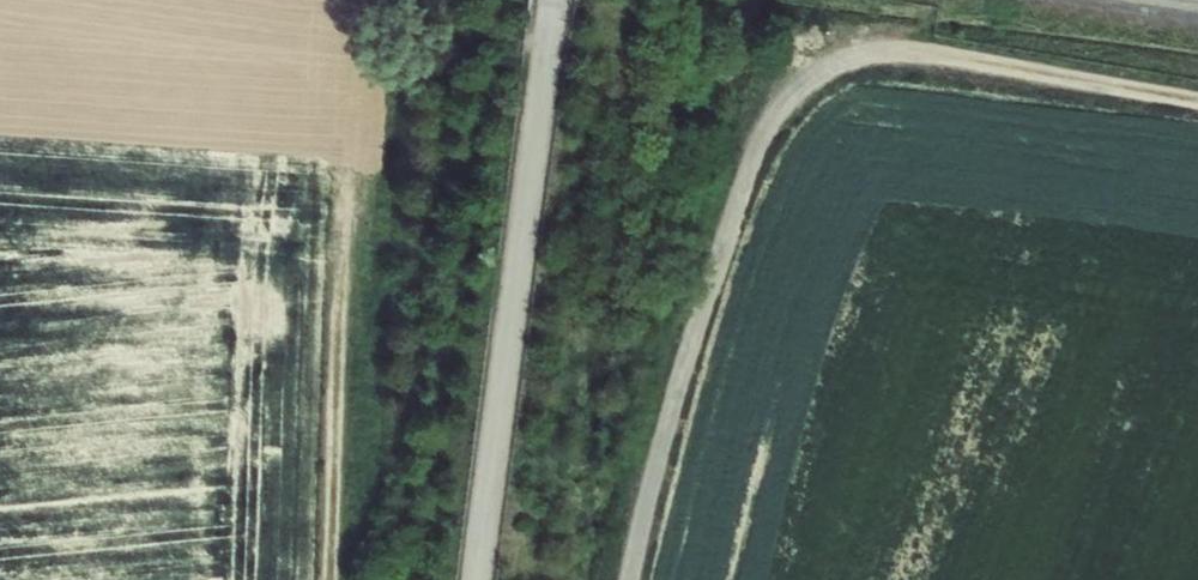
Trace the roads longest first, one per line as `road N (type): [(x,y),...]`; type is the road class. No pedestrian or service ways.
road 1 (track): [(631,579),(743,172),(759,133),(804,82),(845,56),(881,49),(1197,100)]
road 2 (unclassified): [(475,579),(553,0)]

